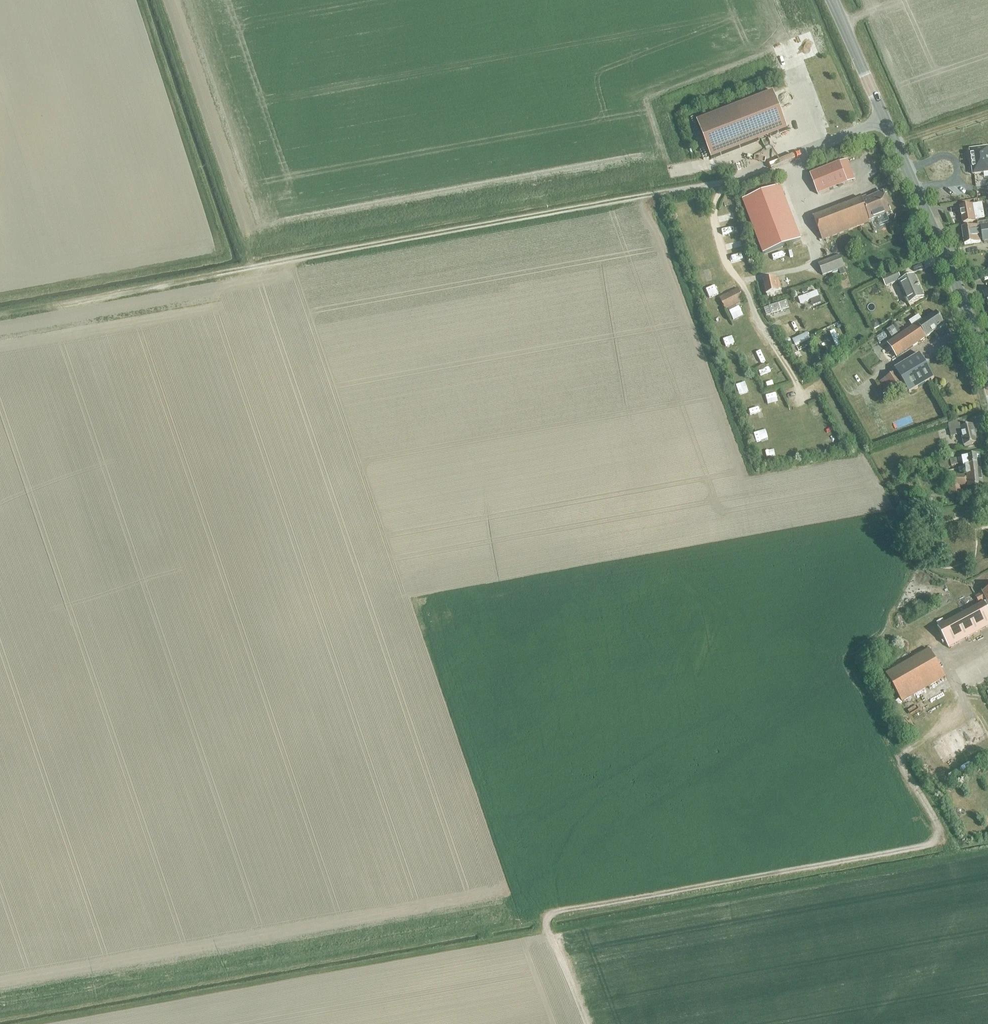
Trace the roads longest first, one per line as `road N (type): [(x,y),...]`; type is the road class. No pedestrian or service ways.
road 1 (track): [(158,0),(246,268),(0,316)]
road 2 (secondary): [(987,380),(955,275),(831,0)]

